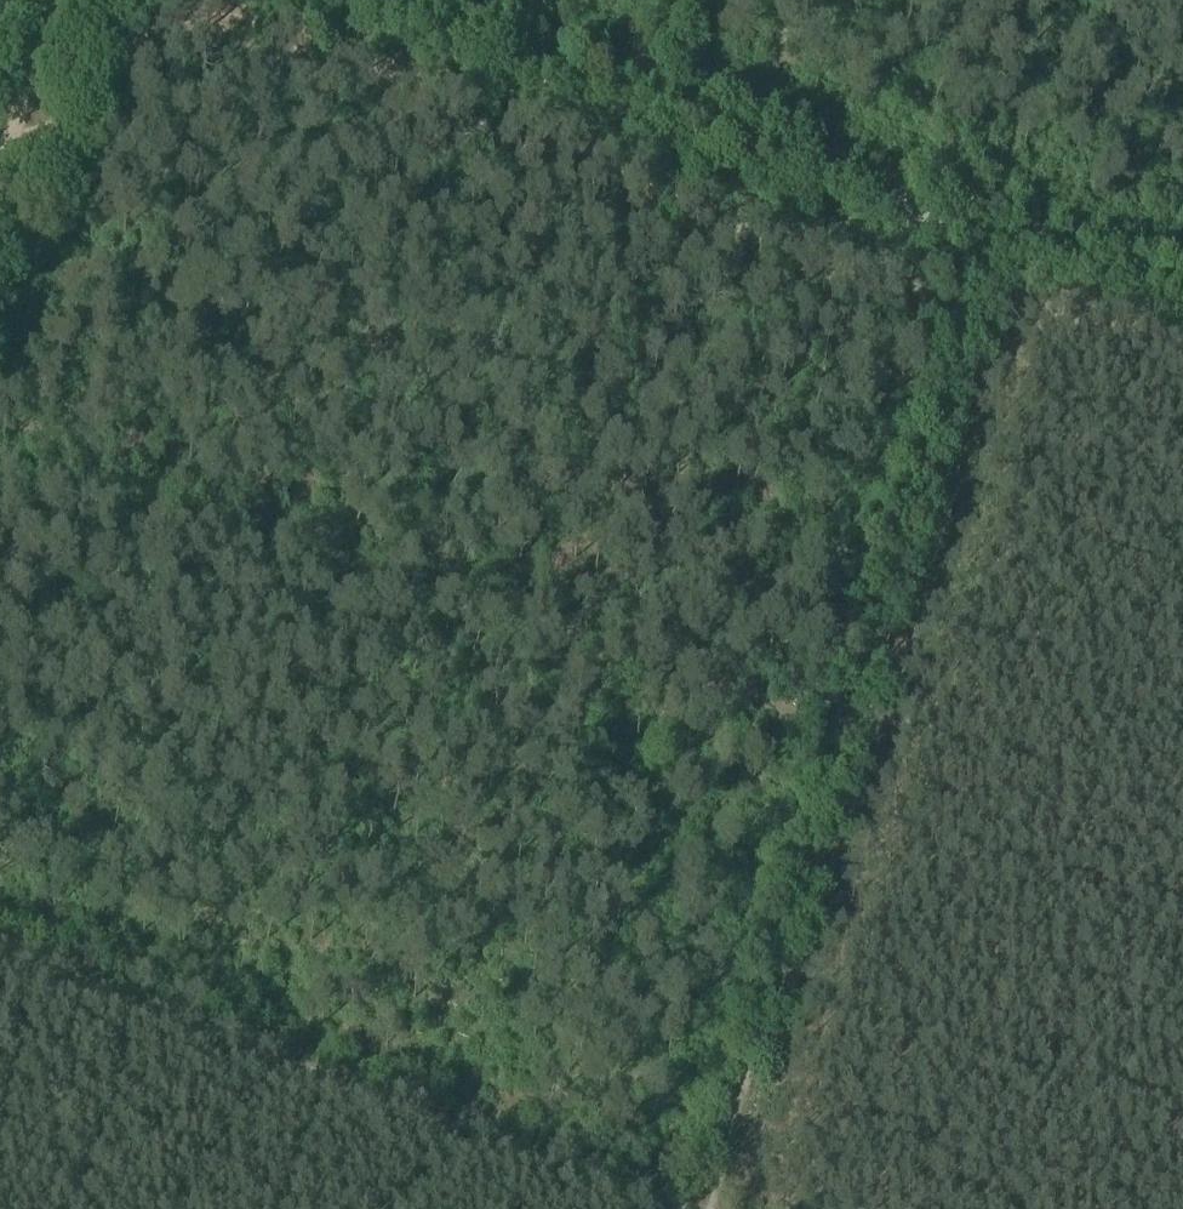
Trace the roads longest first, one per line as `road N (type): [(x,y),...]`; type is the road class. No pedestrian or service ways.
road 1 (track): [(349,0),(1182,313)]
road 2 (track): [(848,721),(708,1208)]
road 3 (track): [(0,169),(76,0)]

